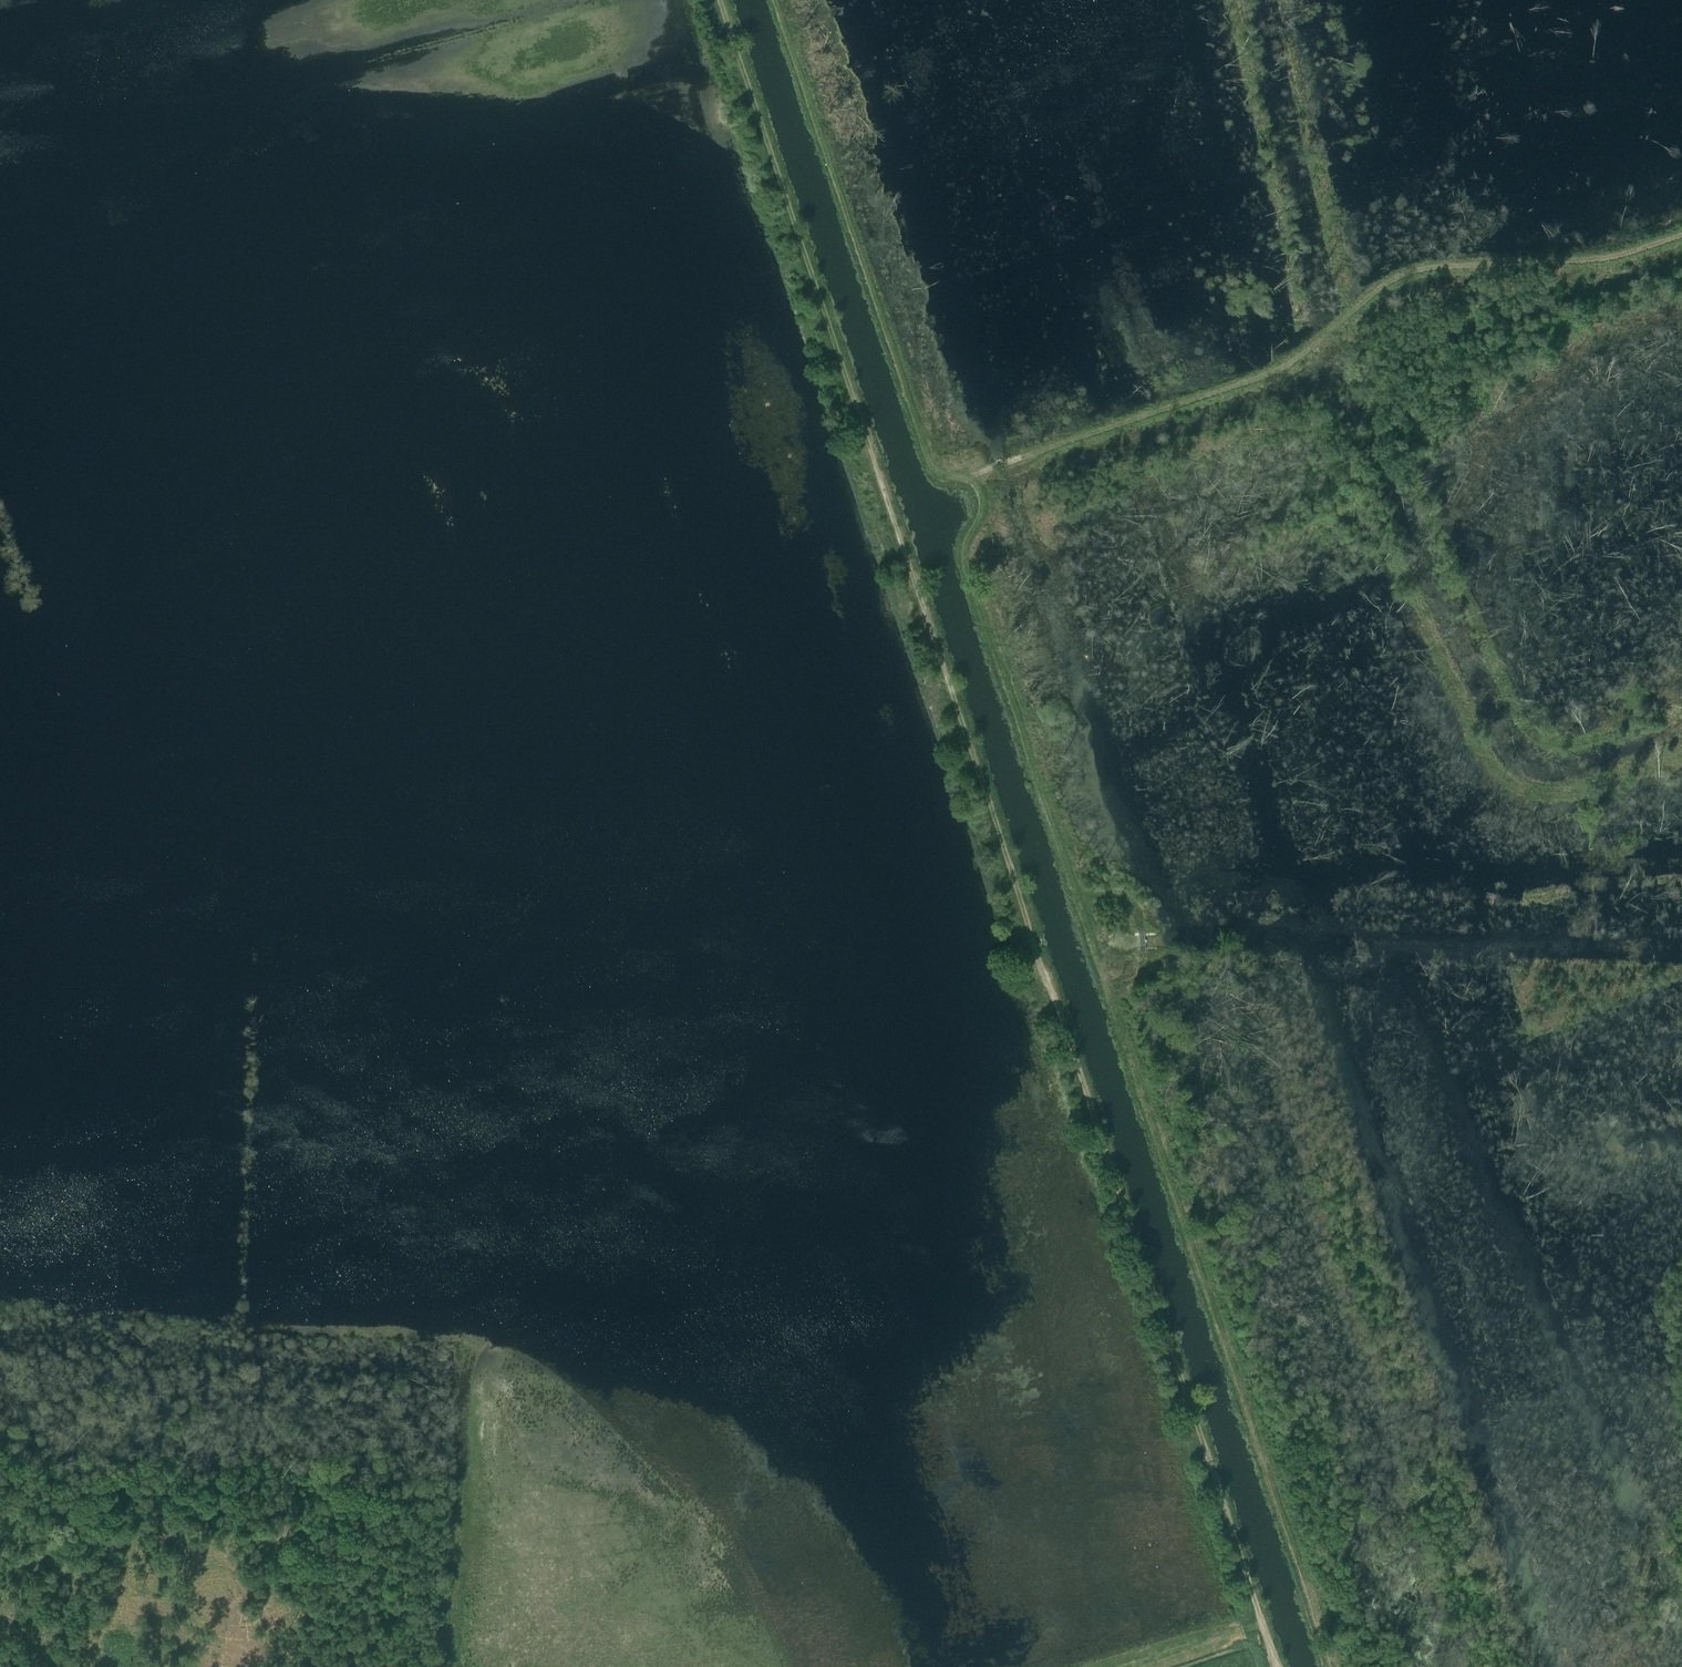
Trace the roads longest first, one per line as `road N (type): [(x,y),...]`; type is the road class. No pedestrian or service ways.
road 1 (track): [(1269,1666),(711,0)]
road 2 (track): [(1256,1629),(1133,1666)]

